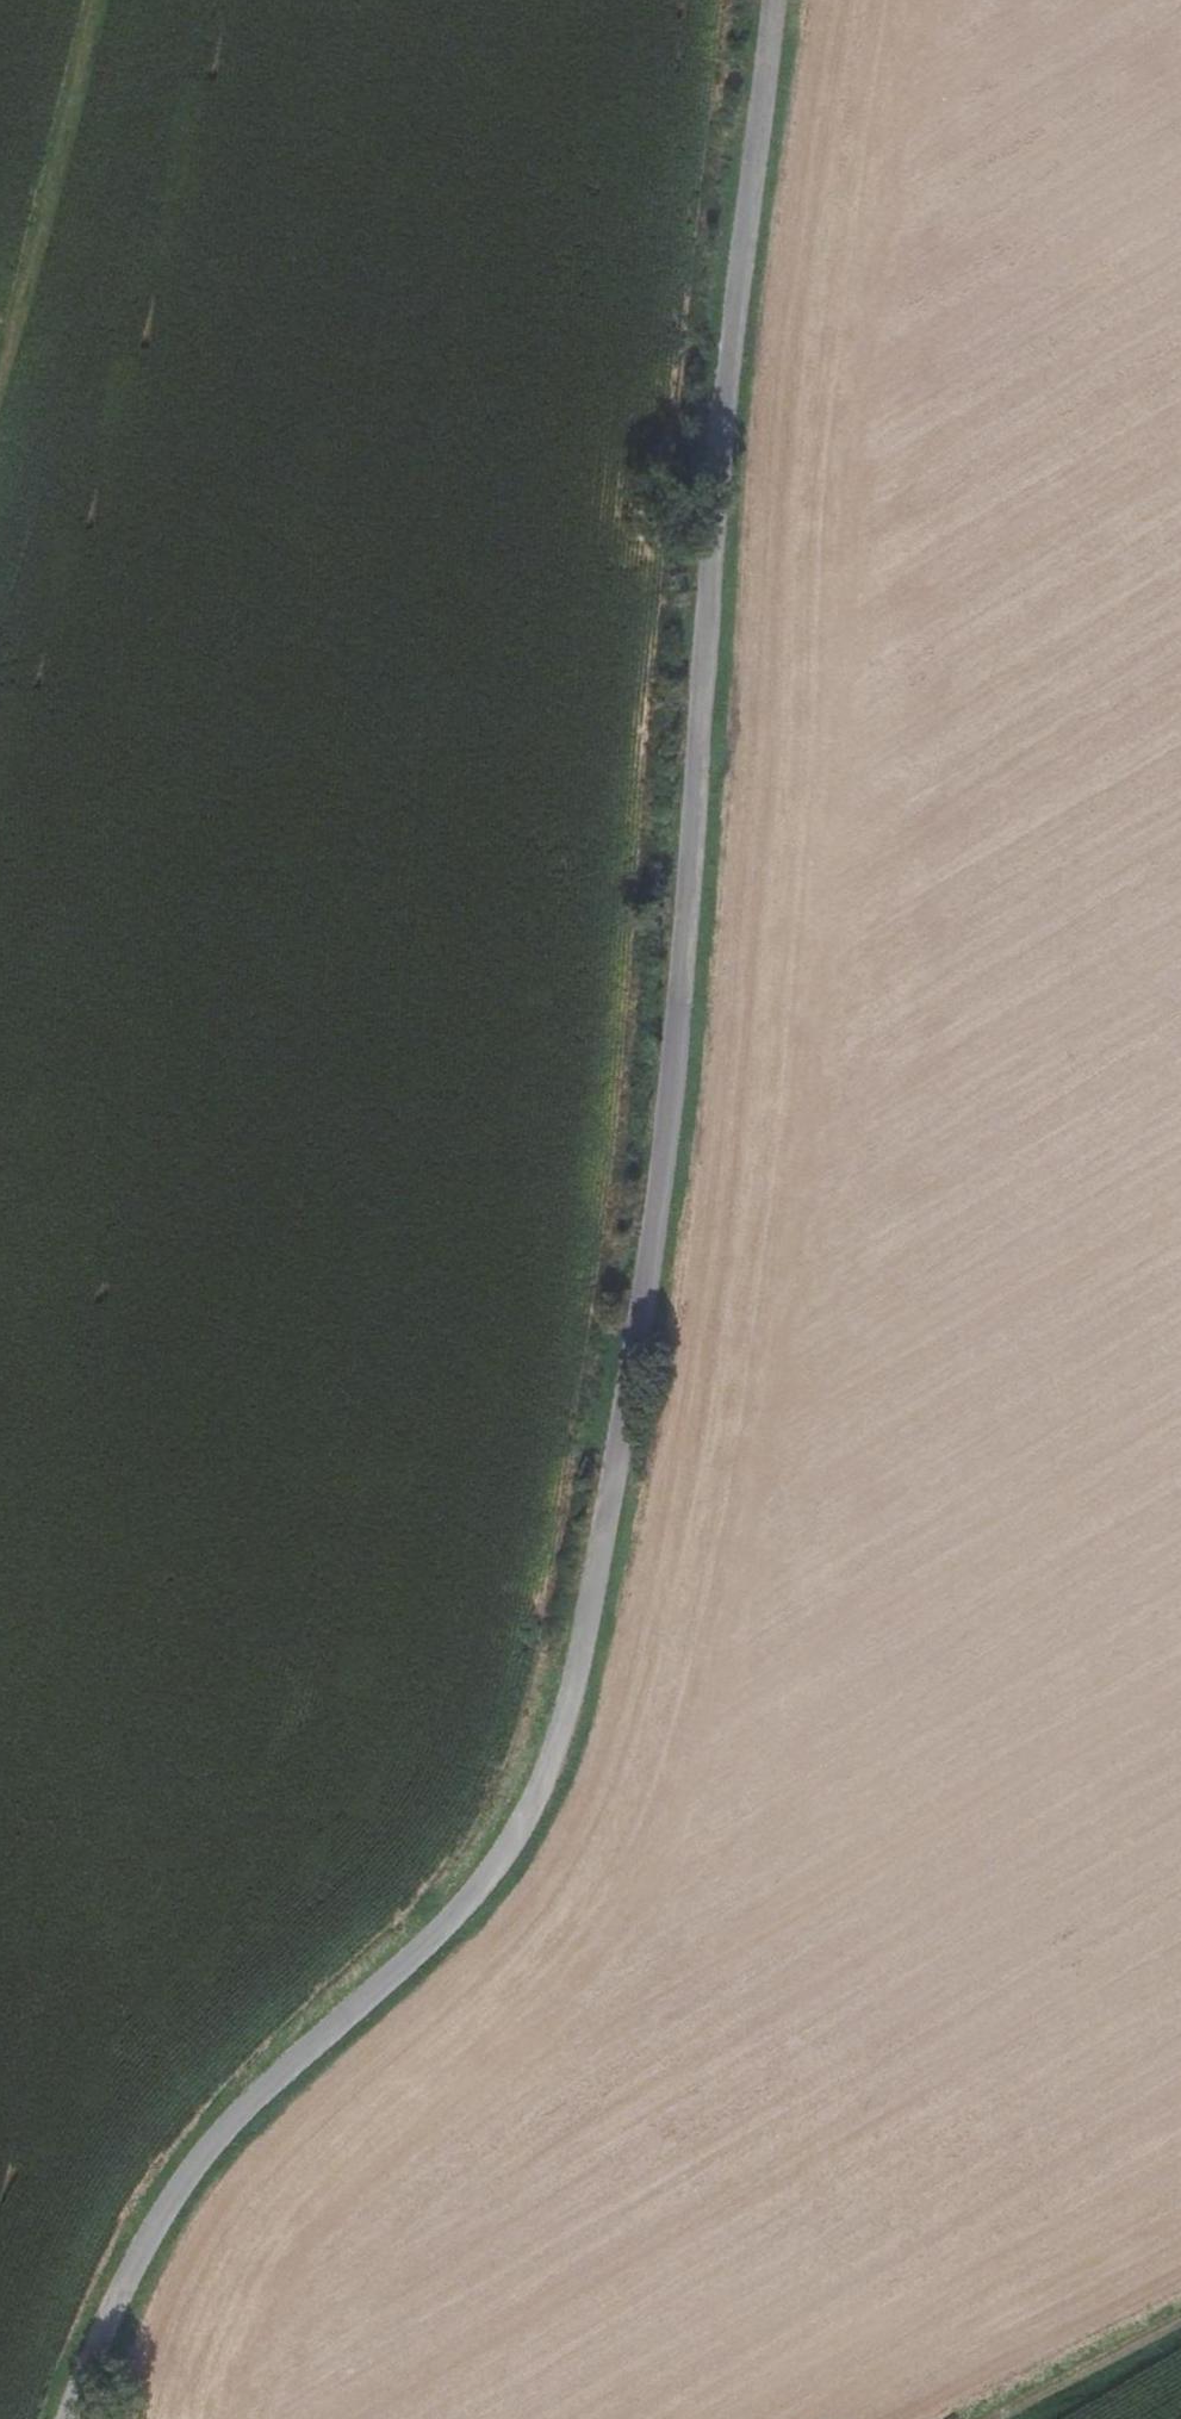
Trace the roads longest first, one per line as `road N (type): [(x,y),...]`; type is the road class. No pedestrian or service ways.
road 1 (unclassified): [(754,0),(691,452),(656,1095),(596,1560),(538,1783),(481,1866),(256,2093),(141,2226),(64,2418)]
road 2 (track): [(1180,2315),(997,2418)]

